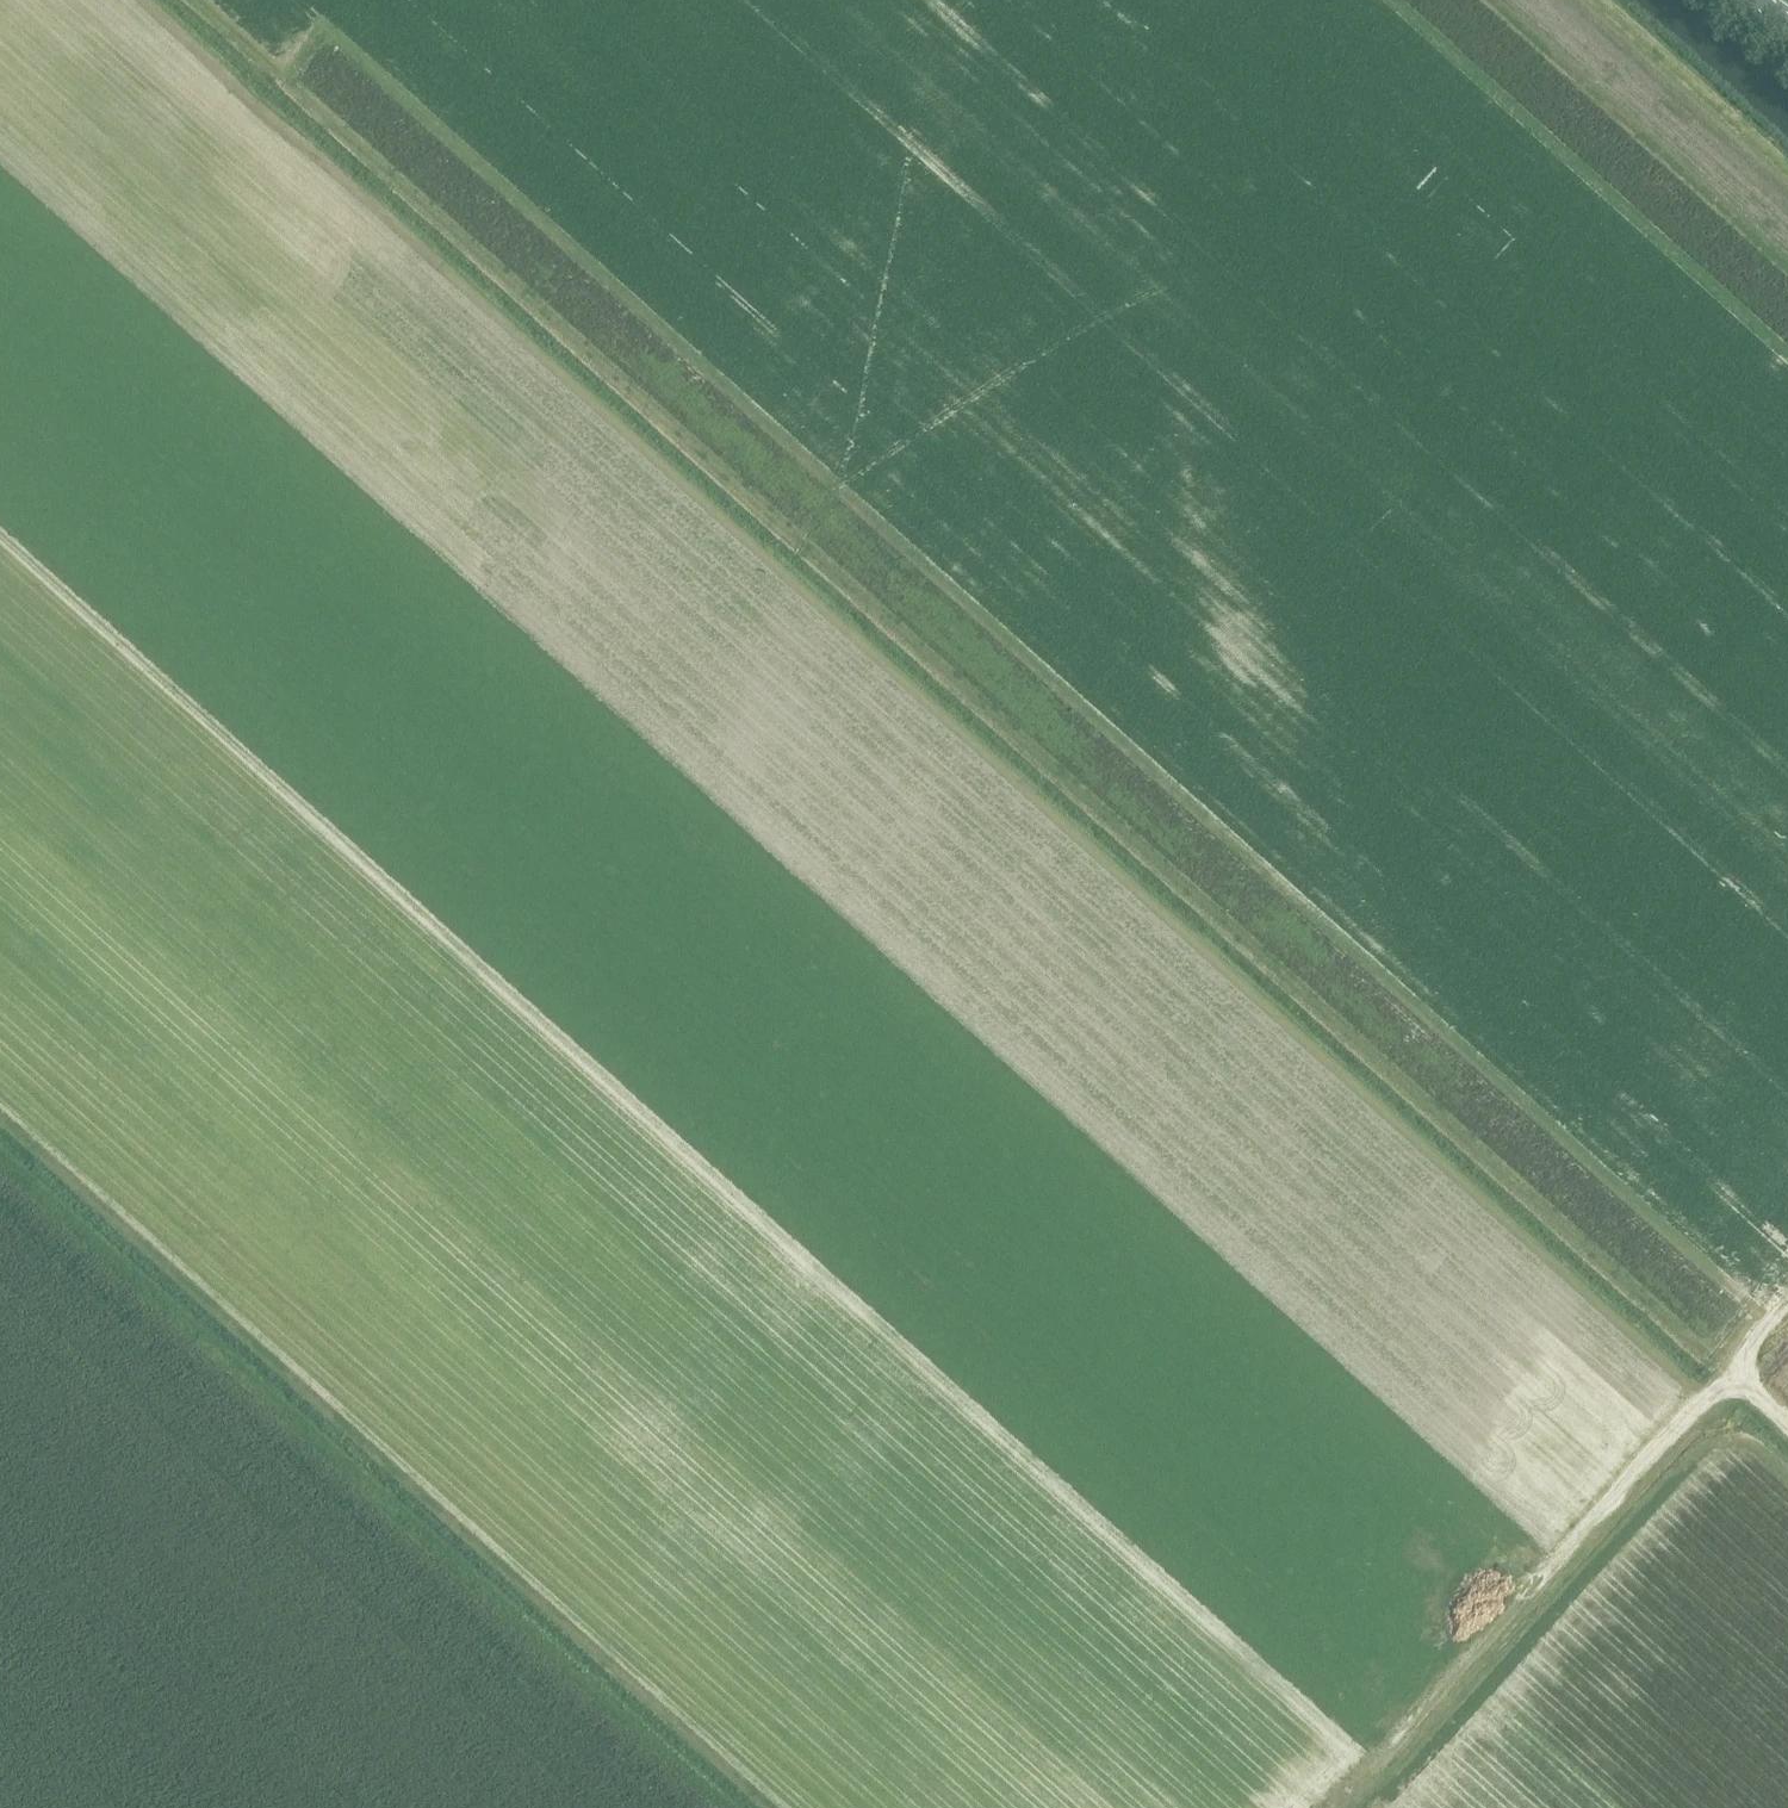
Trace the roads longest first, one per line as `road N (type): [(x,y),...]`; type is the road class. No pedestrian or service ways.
road 1 (track): [(1787,1425),(1740,1382),(1694,1405),(1336,1807)]
road 2 (track): [(1787,181),(1588,0)]

